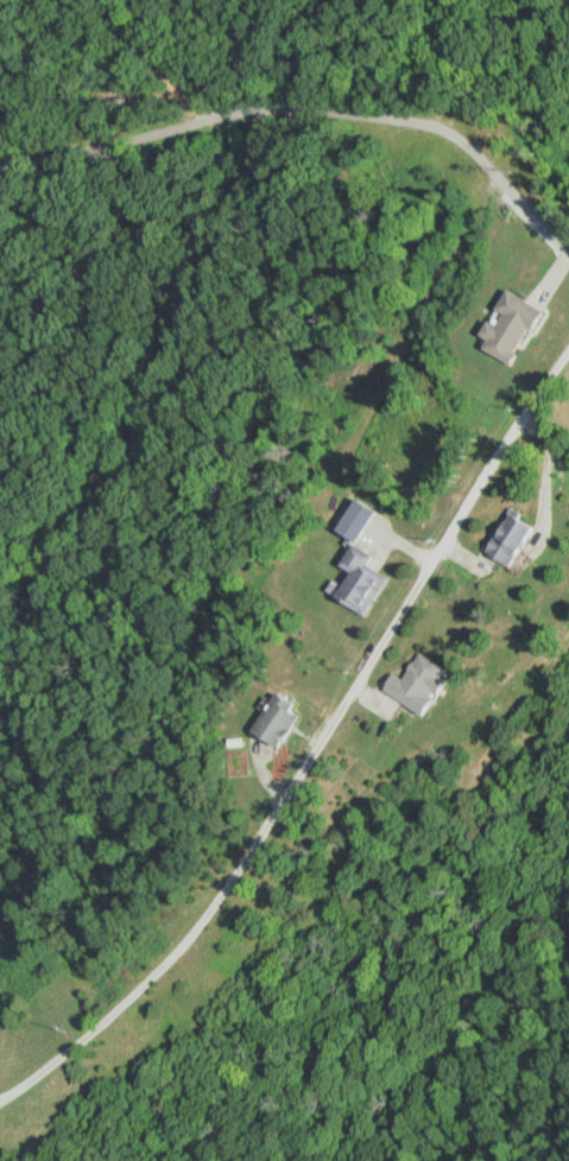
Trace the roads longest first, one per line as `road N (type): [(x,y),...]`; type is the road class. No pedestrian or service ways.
road 1 (residential): [(568,355),(181,947),(83,1036),(0,1096)]
road 2 (residential): [(0,164),(255,109),(441,123),(478,148),(568,246)]

